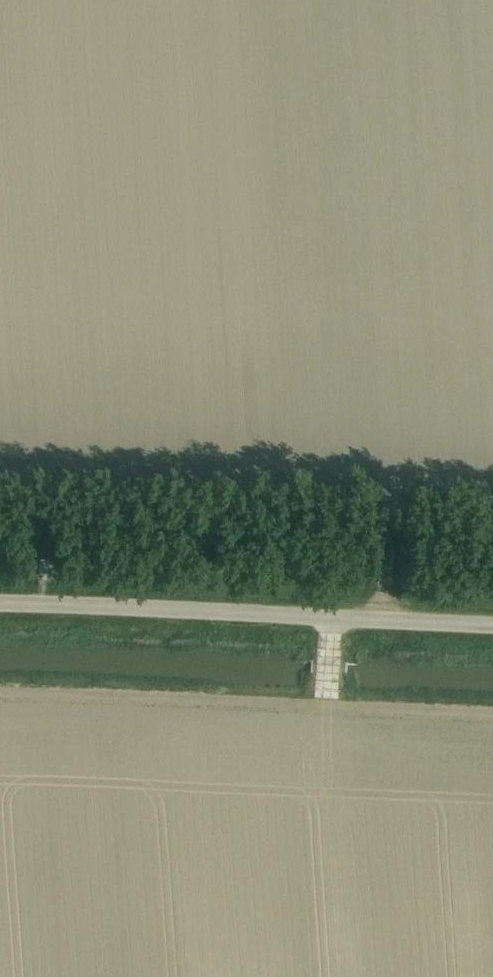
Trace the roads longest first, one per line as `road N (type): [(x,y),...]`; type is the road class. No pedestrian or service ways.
road 1 (unclassified): [(0,602),(492,624)]
road 2 (track): [(390,495),(381,618)]

